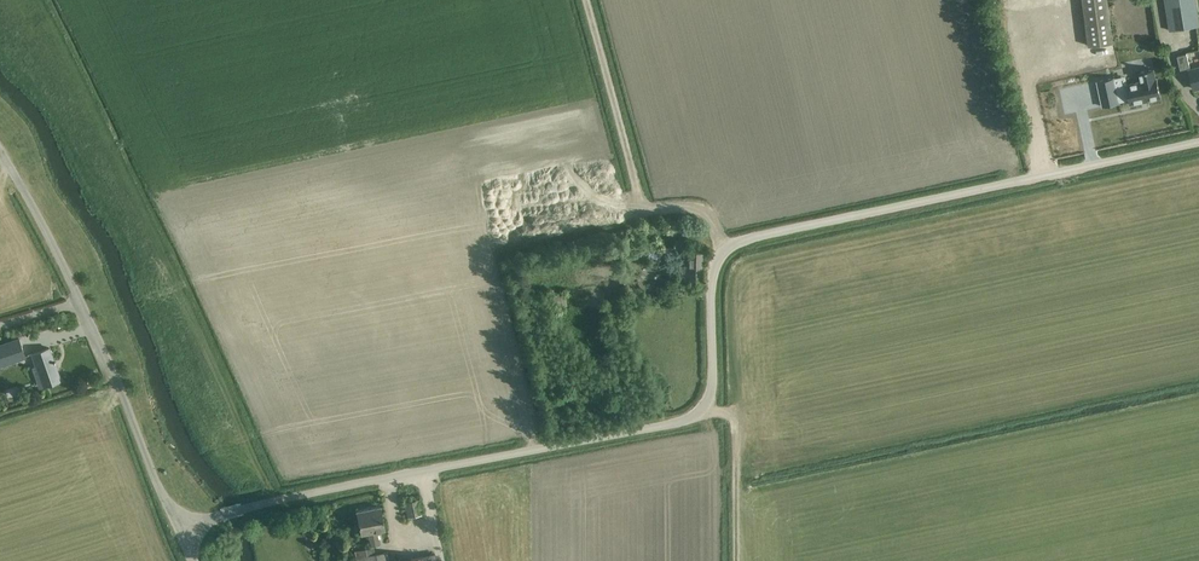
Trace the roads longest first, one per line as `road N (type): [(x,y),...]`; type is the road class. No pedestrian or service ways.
road 1 (unclassified): [(180,530),(243,508),(689,419),(713,392),(712,271),(734,243),(1198,141)]
road 2 (unclassified): [(180,530),(82,302),(0,151)]

